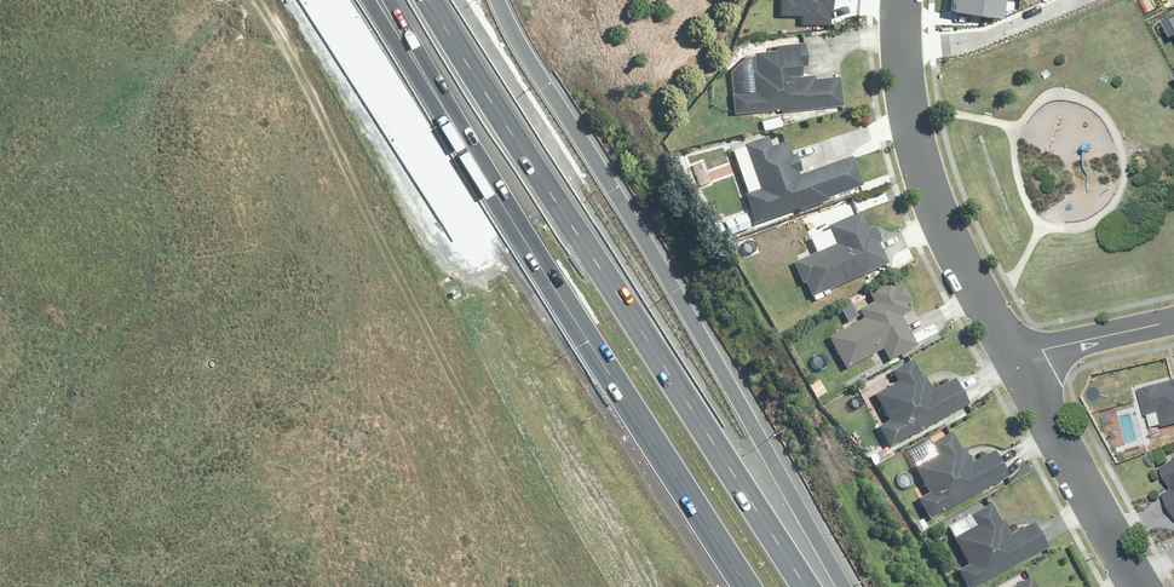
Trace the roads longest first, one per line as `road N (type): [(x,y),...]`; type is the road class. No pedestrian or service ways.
road 1 (motorway): [(748,586),(371,0)]
road 2 (motorway): [(431,0),(806,586)]
road 3 (motorway): [(497,0),(846,586)]
road 4 (unknown): [(218,586),(194,533),(192,486),(211,428),(236,381),(272,346),(320,340),(356,349),(501,586)]
road 5 (residential): [(1018,363),(924,171),(901,56)]
road 6 (residential): [(1145,586),(1018,363)]
road 7 (residential): [(901,56),(973,40),(1073,0)]
road 8 (residential): [(1173,321),(1018,363)]

